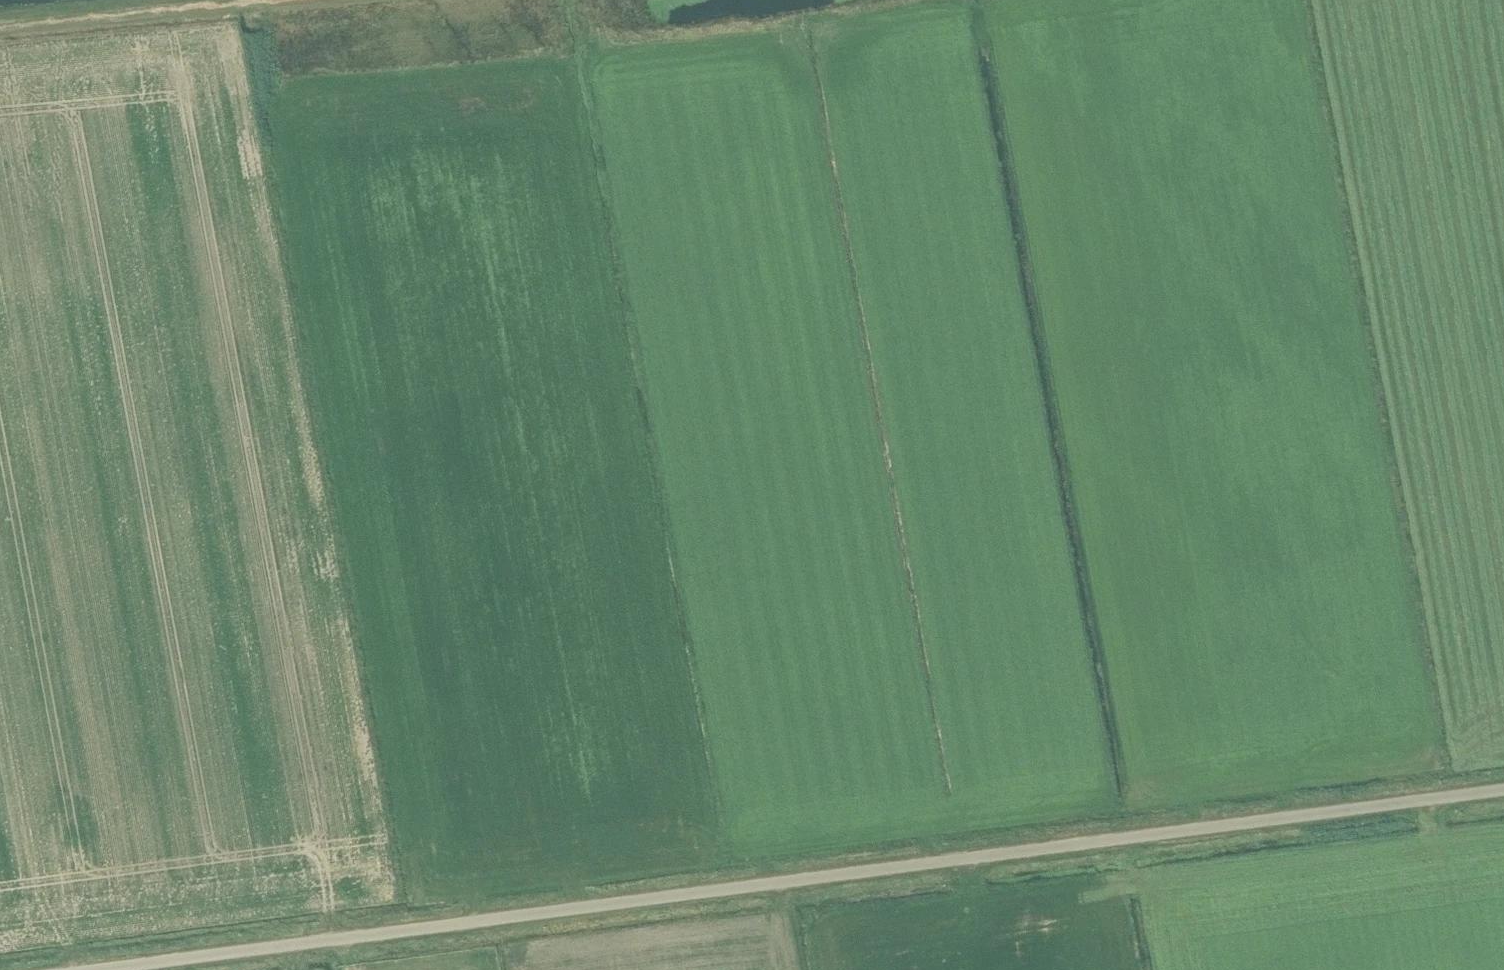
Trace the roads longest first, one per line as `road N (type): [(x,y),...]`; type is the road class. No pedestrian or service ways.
road 1 (unclassified): [(95,969),(1503,789)]

